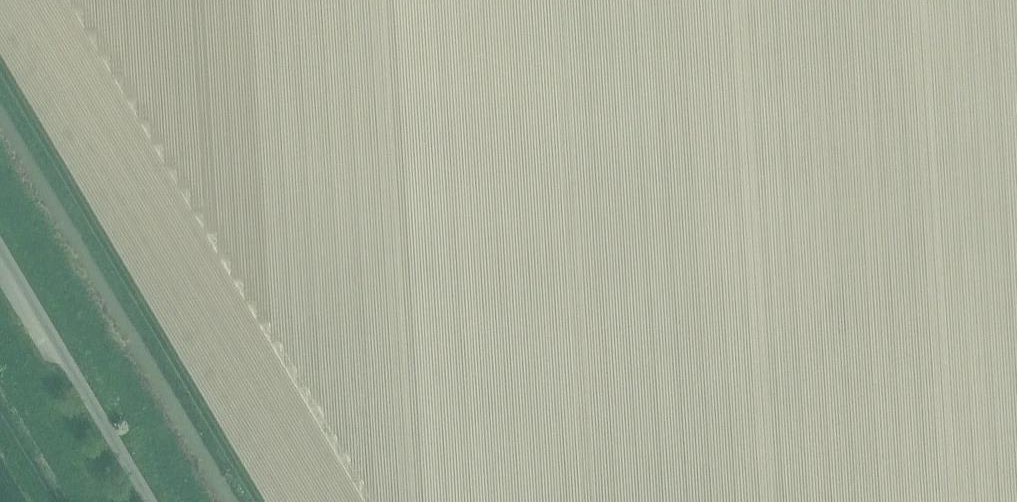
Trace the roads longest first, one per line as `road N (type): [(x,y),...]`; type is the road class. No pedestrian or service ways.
road 1 (unclassified): [(152,501),(0,248)]

